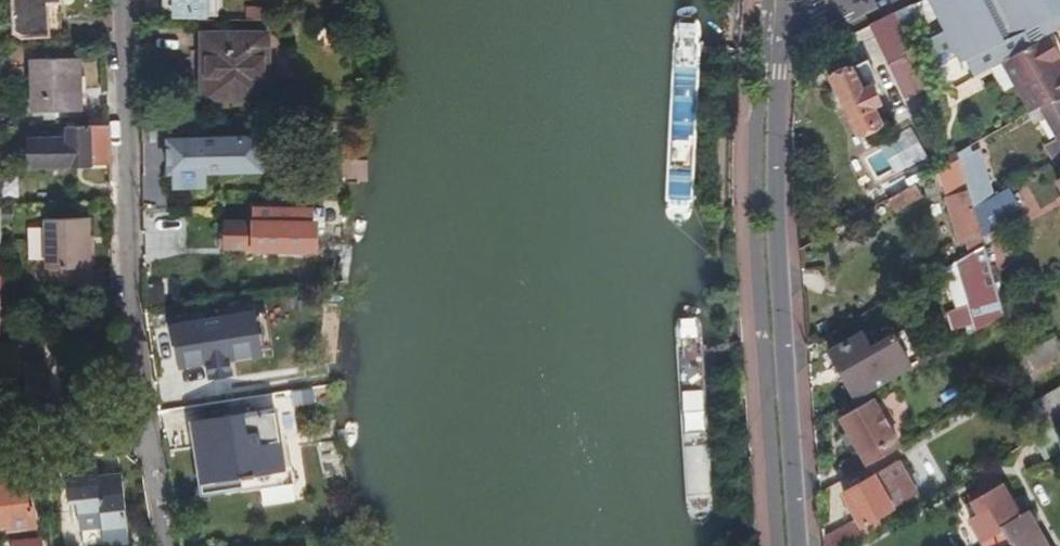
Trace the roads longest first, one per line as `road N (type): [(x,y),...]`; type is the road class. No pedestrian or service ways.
road 1 (tertiary): [(799,545),(777,220),(788,15)]
road 2 (residential): [(148,421),(137,354),(128,0)]
road 3 (residential): [(0,437),(148,421)]
road 4 (residential): [(148,421),(168,545)]

